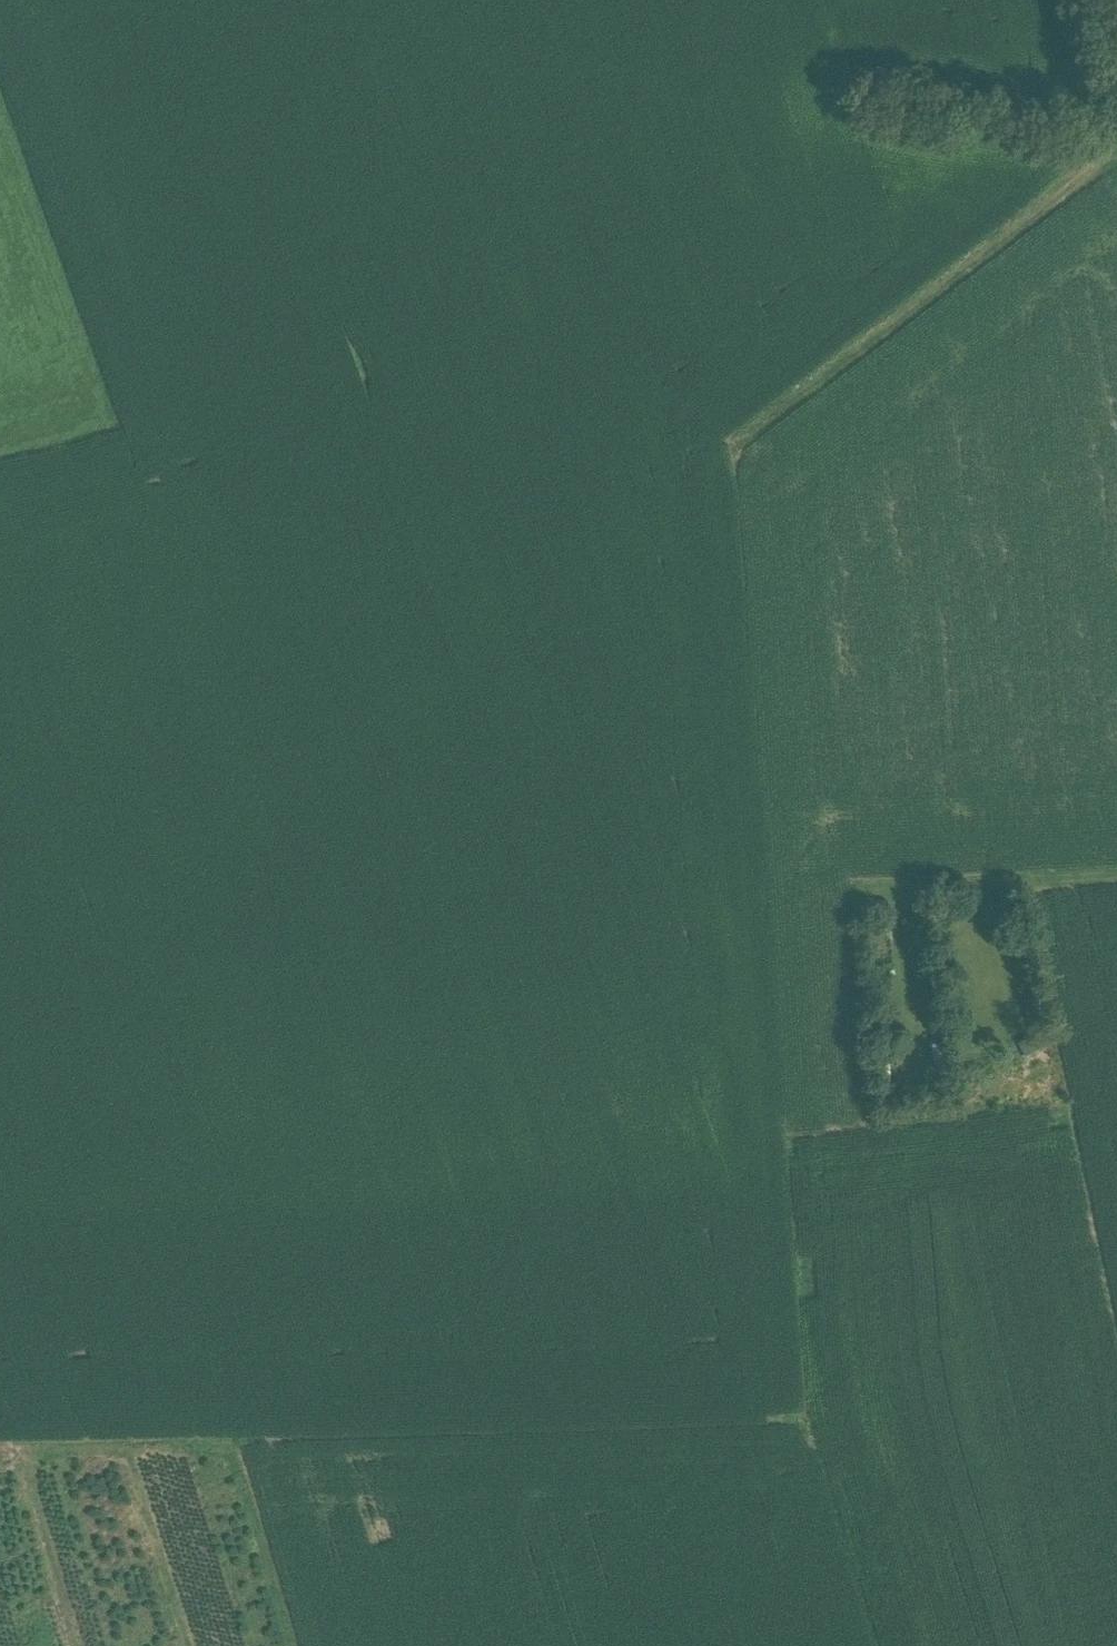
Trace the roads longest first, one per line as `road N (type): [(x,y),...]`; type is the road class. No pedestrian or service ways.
road 1 (track): [(745,451),(1116,155)]

